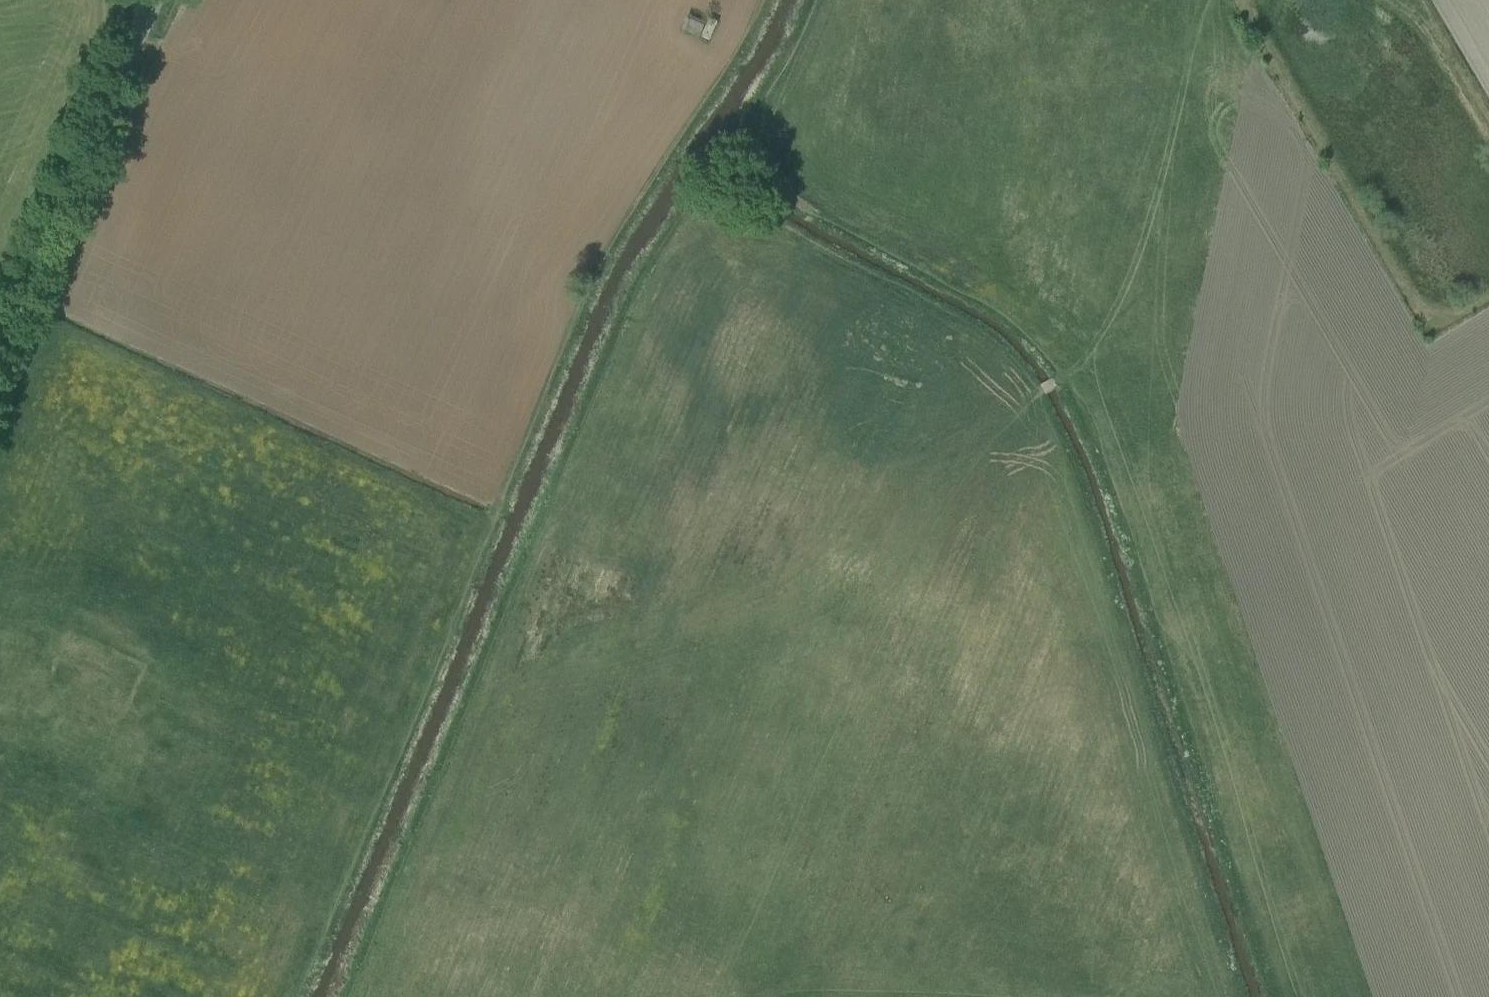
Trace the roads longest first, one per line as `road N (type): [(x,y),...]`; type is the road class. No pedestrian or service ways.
road 1 (unclassified): [(0,347),(147,13)]

